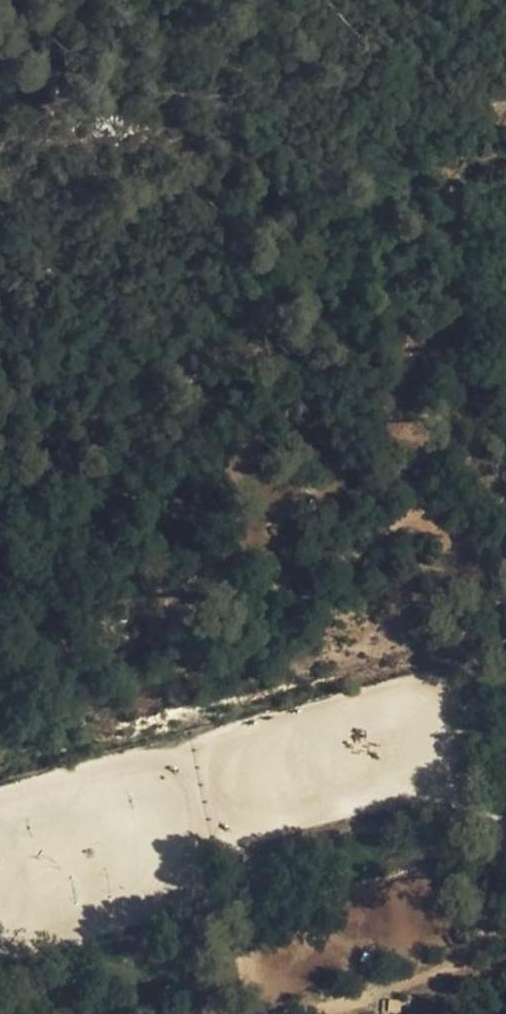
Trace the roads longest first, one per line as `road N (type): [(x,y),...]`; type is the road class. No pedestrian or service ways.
road 1 (track): [(304,1013),(479,954),(505,862),(496,818)]

